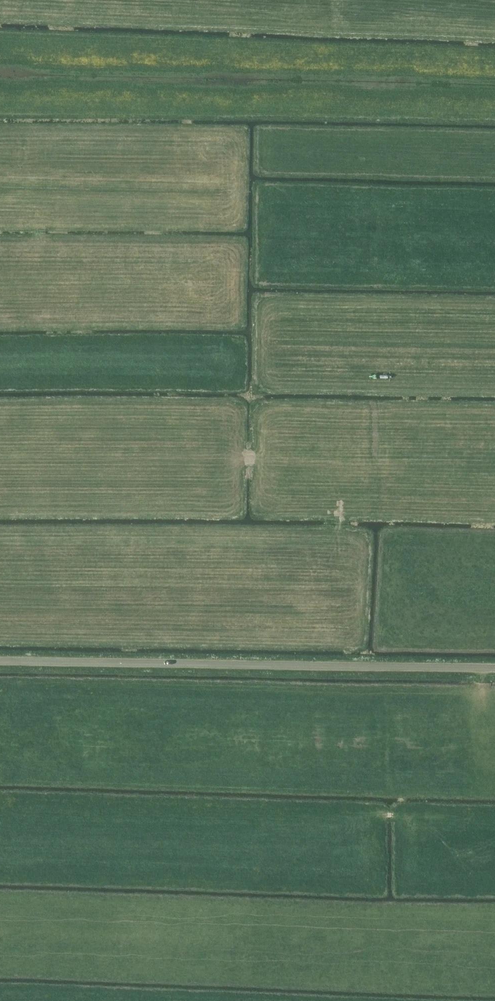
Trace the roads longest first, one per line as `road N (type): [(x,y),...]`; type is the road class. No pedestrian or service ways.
road 1 (unclassified): [(0,661),(494,667)]

